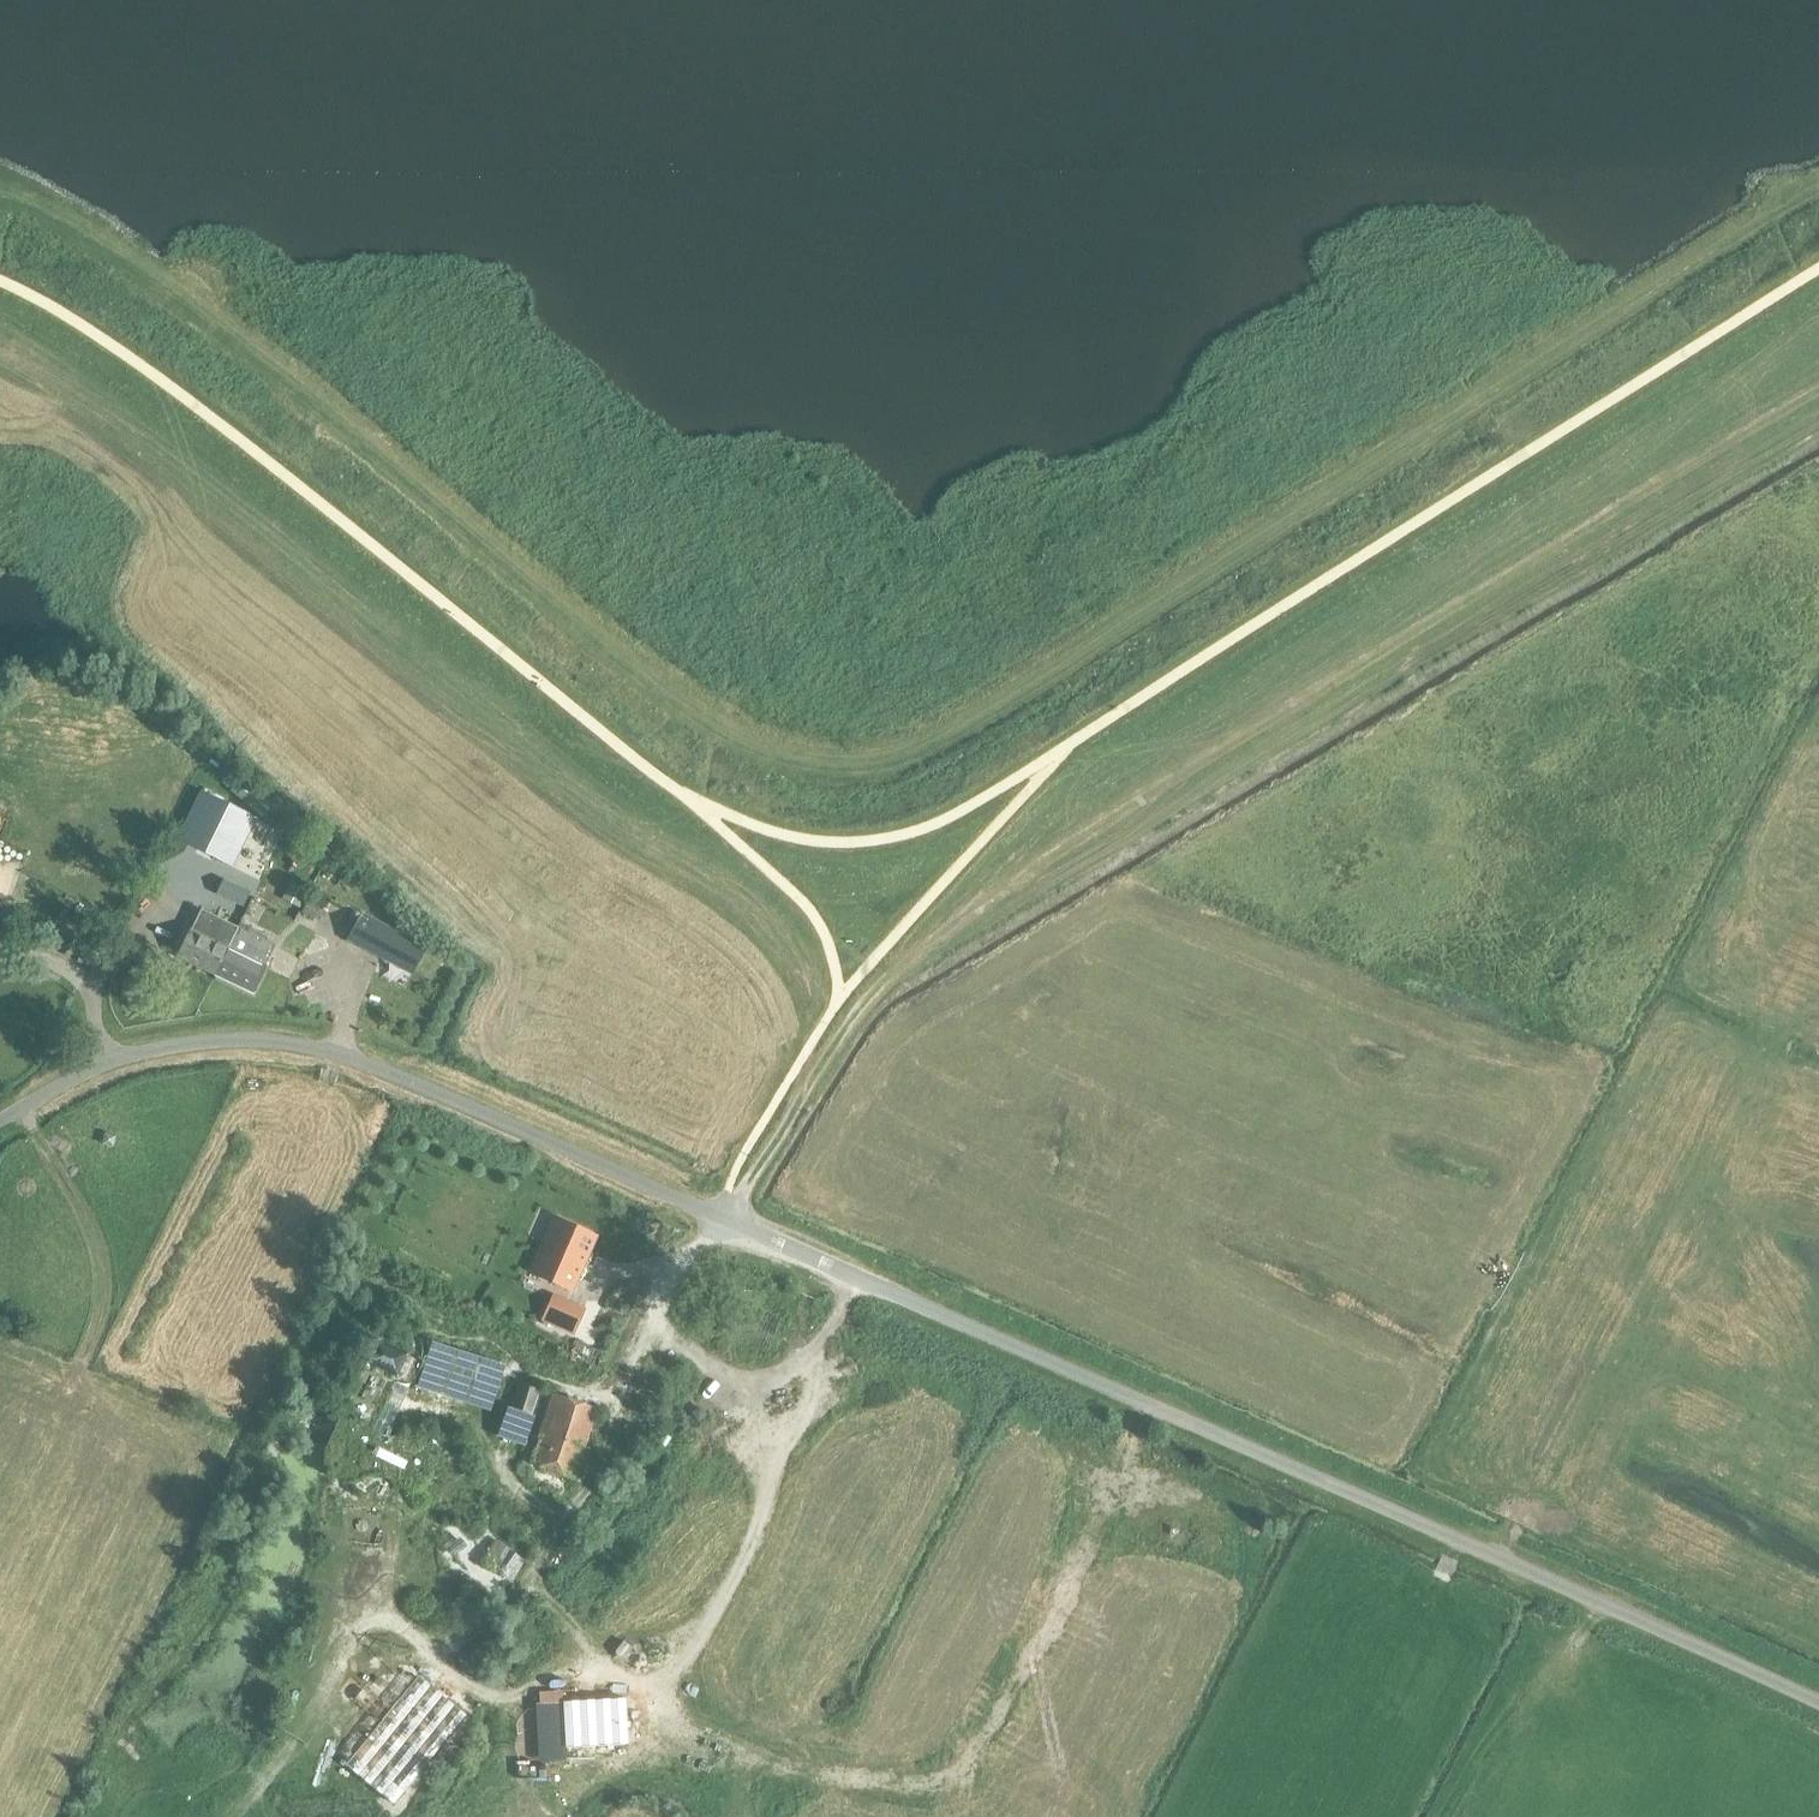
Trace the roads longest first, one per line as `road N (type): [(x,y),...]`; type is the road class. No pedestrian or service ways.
road 1 (track): [(0,213),(41,222),(149,285),(658,698),(716,739),(791,769),(860,767),(993,717),(1818,187)]
road 2 (unclassified): [(1818,1702),(365,1063),(259,1042),(184,1045),(87,1072),(0,1120)]
road 3 (track): [(1818,388),(1555,543),(930,938),(863,1009),(801,1102),(758,1179),(749,1229)]

